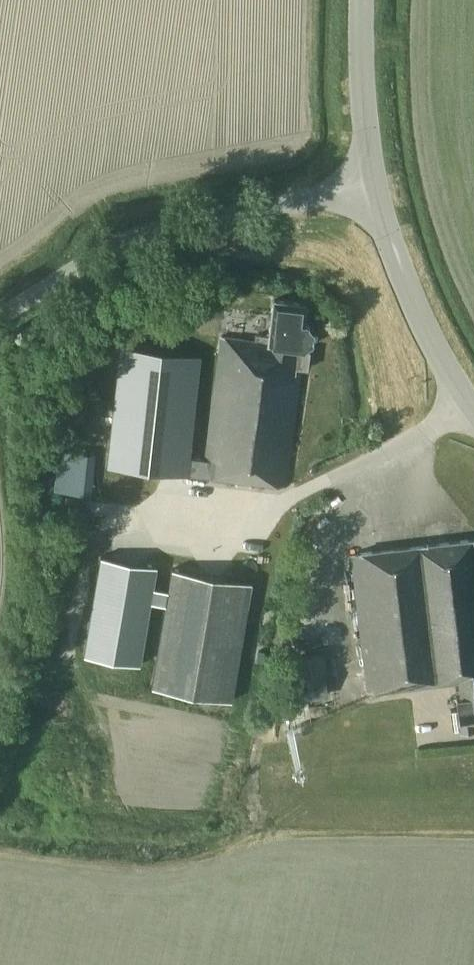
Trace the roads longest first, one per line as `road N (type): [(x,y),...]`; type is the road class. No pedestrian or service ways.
road 1 (tertiary): [(0,317),(145,234),(376,180)]
road 2 (tertiary): [(473,409),(420,320),(376,180)]
road 3 (tertiary): [(376,180),(362,0)]

